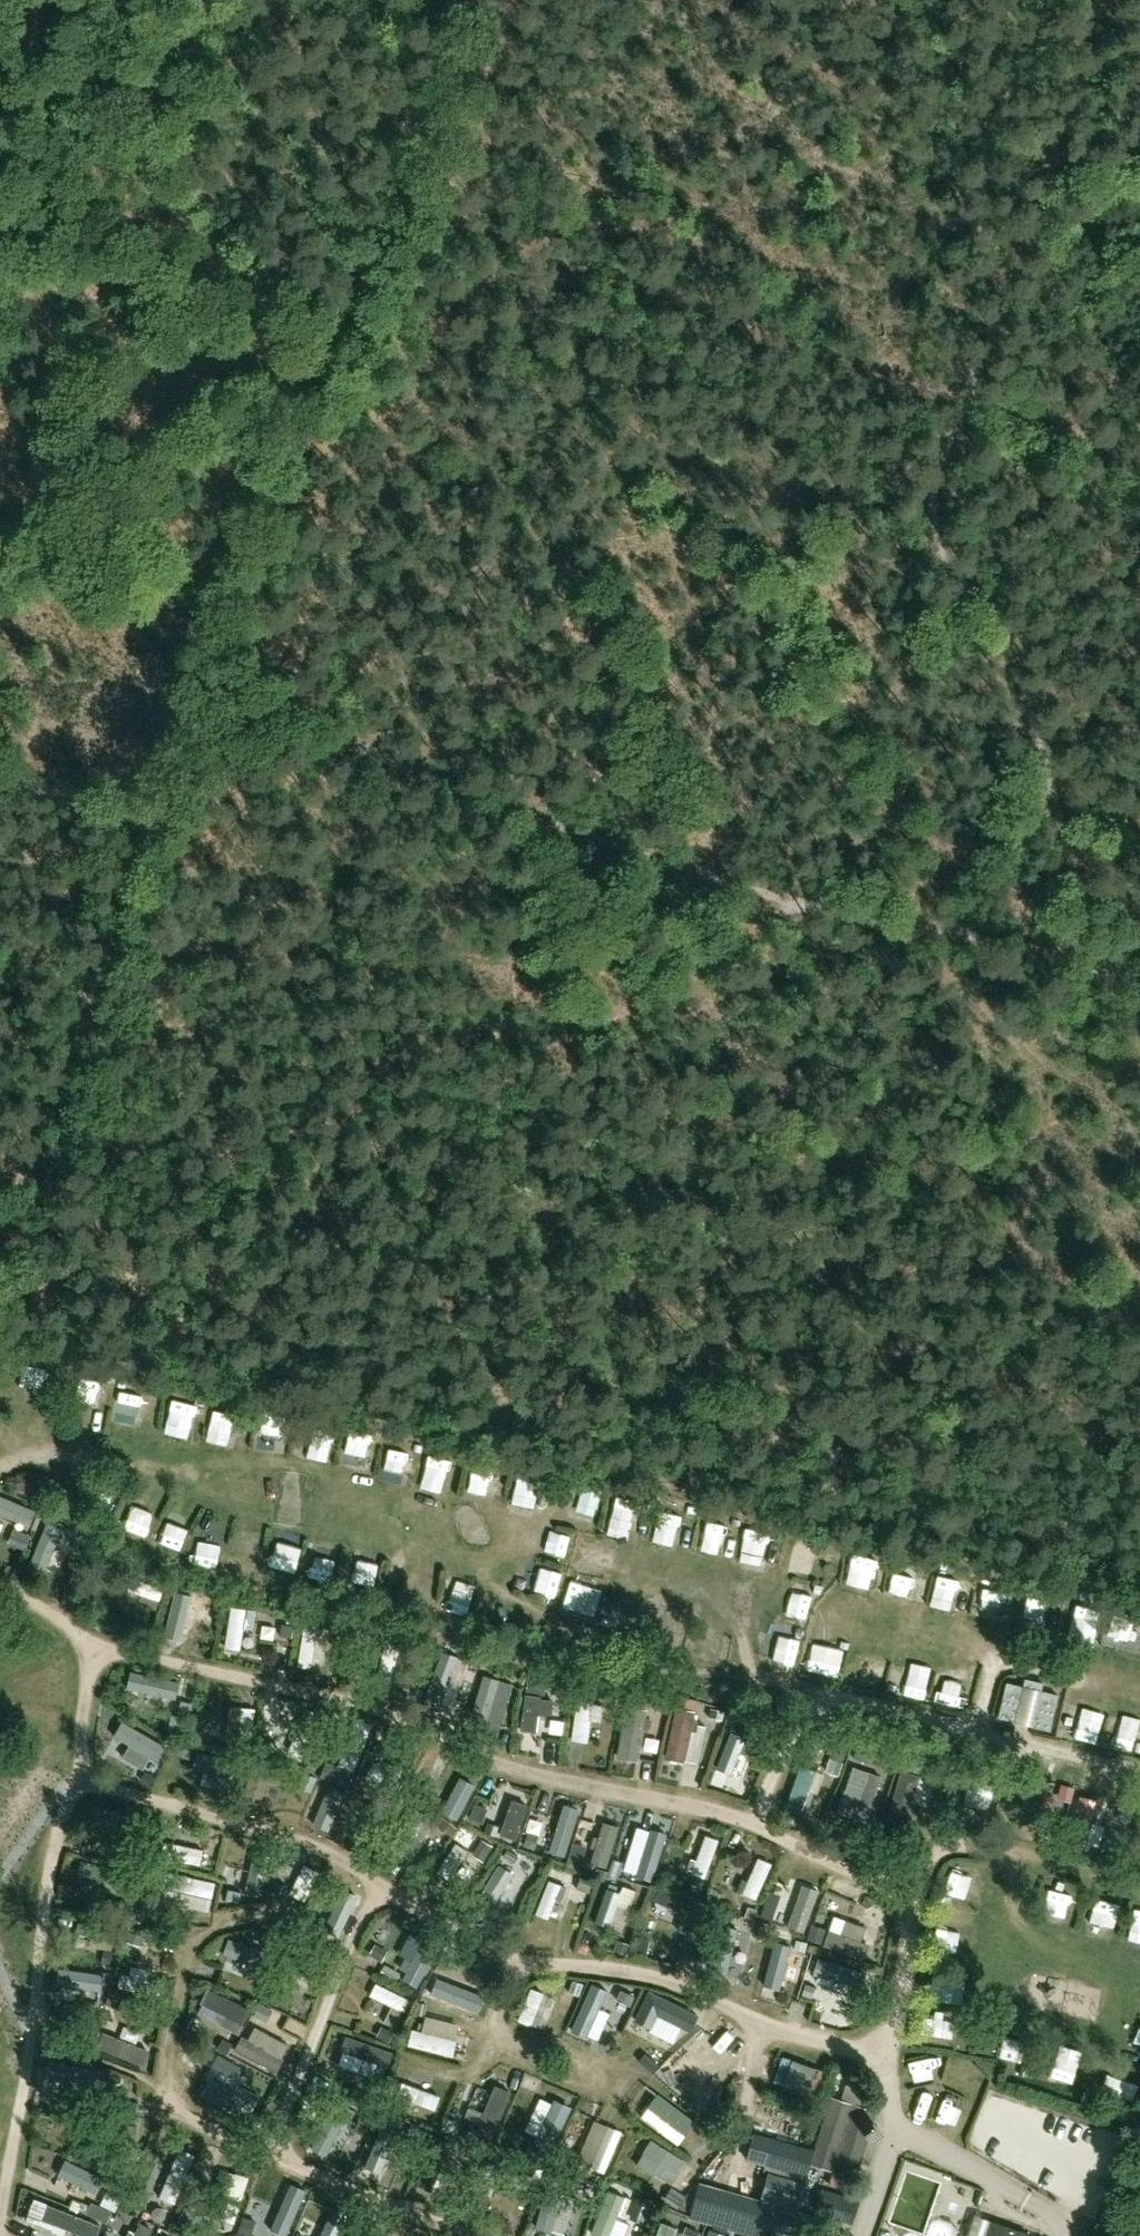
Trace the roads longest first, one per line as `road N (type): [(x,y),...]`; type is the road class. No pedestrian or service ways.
road 1 (track): [(0,1295),(81,1315),(149,1297),(792,902),(1085,958),(1139,983)]
road 2 (track): [(1076,0),(957,384),(937,492),(939,576),(964,637),(1047,779),(1079,891),(1085,958)]
road 3 (track): [(422,0),(364,175),(1139,451)]
road 4 (track): [(132,816),(187,668),(360,748),(792,902)]
road 5 (track): [(0,783),(132,816),(0,1183)]
road 6 (track): [(364,175),(187,668)]

